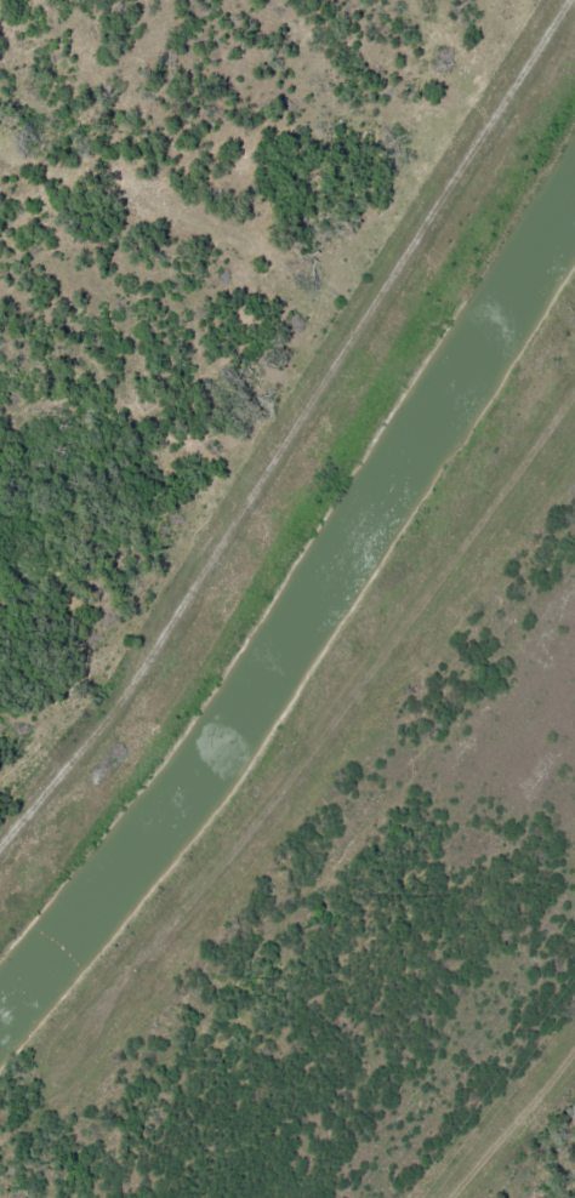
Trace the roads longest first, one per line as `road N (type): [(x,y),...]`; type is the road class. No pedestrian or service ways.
road 1 (track): [(573,0),(120,706),(0,848)]
road 2 (track): [(104,1008),(201,906),(574,392)]

